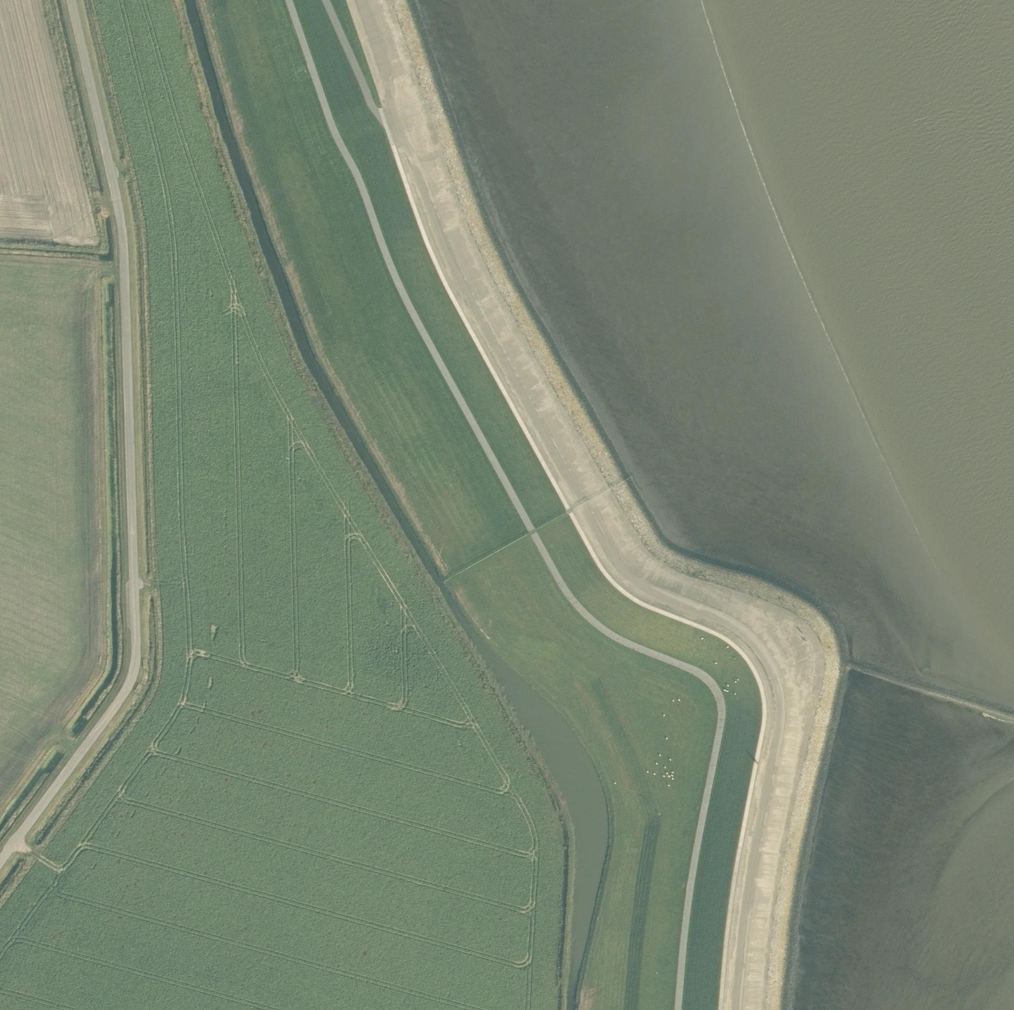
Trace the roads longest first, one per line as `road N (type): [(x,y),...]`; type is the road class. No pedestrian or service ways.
road 1 (unclassified): [(71,0),(124,238),(136,652),(125,690),(0,861)]

